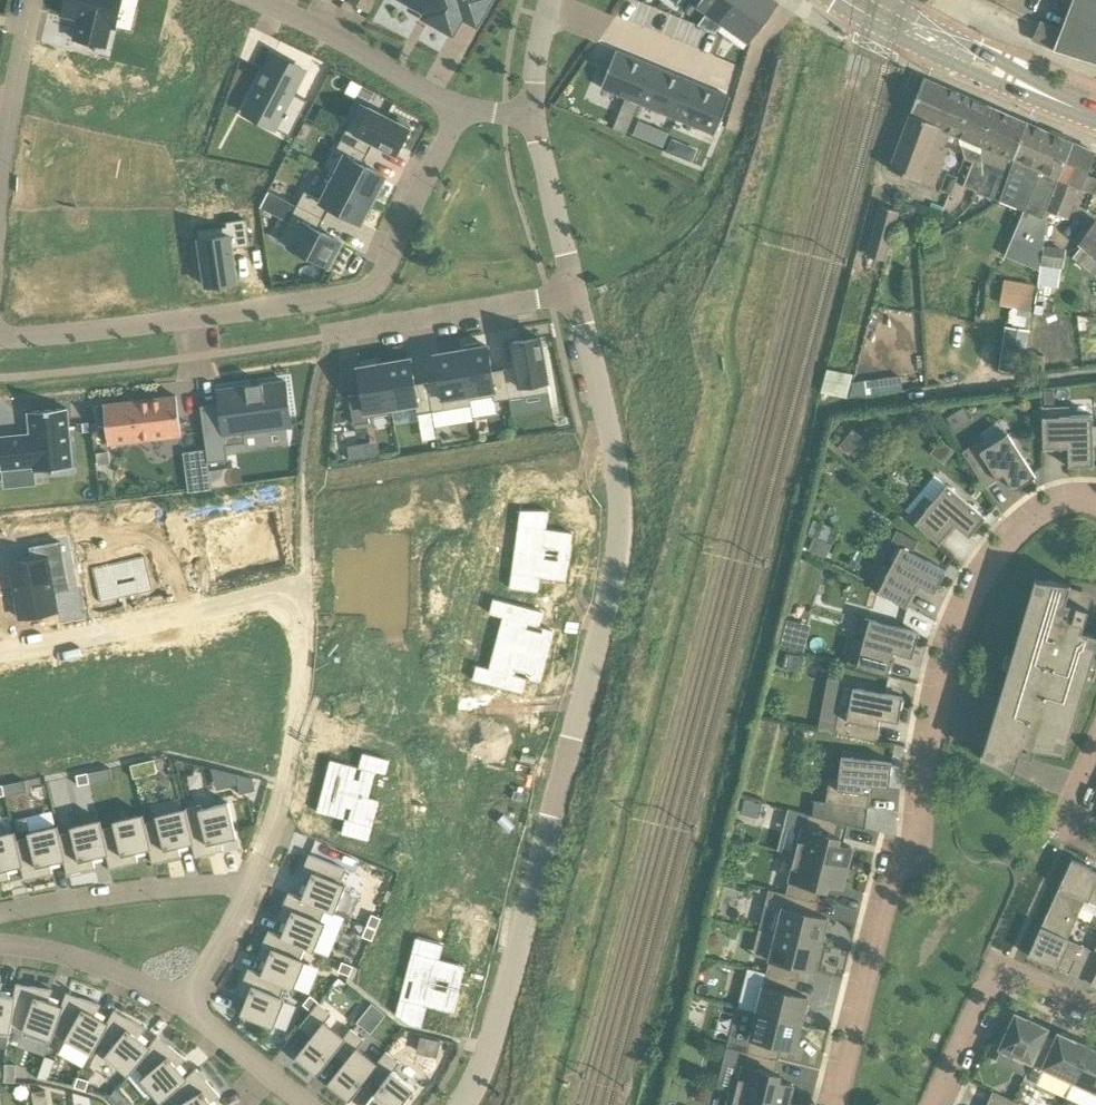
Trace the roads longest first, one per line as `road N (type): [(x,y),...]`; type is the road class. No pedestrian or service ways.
road 1 (residential): [(466,1104),(502,1009),(620,555),(620,476),(574,291)]
road 2 (residential): [(1095,502),(1062,503),(1025,526),(972,601),(941,690),(918,853),(897,873),(839,1104)]
road 3 (residential): [(460,110),(384,269),(339,299),(0,337)]
road 4 (residential): [(0,650),(130,629),(308,586)]
road 5 (residential): [(253,880),(290,777),(308,586)]
road 6 (secondary): [(831,0),(941,59),(1044,104),(1095,117)]
road 7 (residential): [(1095,1009),(998,965),(935,1104)]
road 8 (residential): [(253,880),(0,915)]
road 9 (residential): [(328,335),(574,291)]
road 10 (secondary): [(1095,114),(885,0)]
road 11 (residential): [(249,0),(329,35),(460,110)]
road 12 (residential): [(0,209),(7,125),(39,0)]
road 13 (residential): [(0,944),(65,955),(183,1005)]
road 14 (residential): [(560,0),(733,75)]
road 15 (residential): [(574,291),(533,120)]
road 16 (residential): [(183,1005),(312,1104)]
road 17 (residential): [(183,1005),(253,880)]
road 18 (residential): [(533,120),(555,0)]

